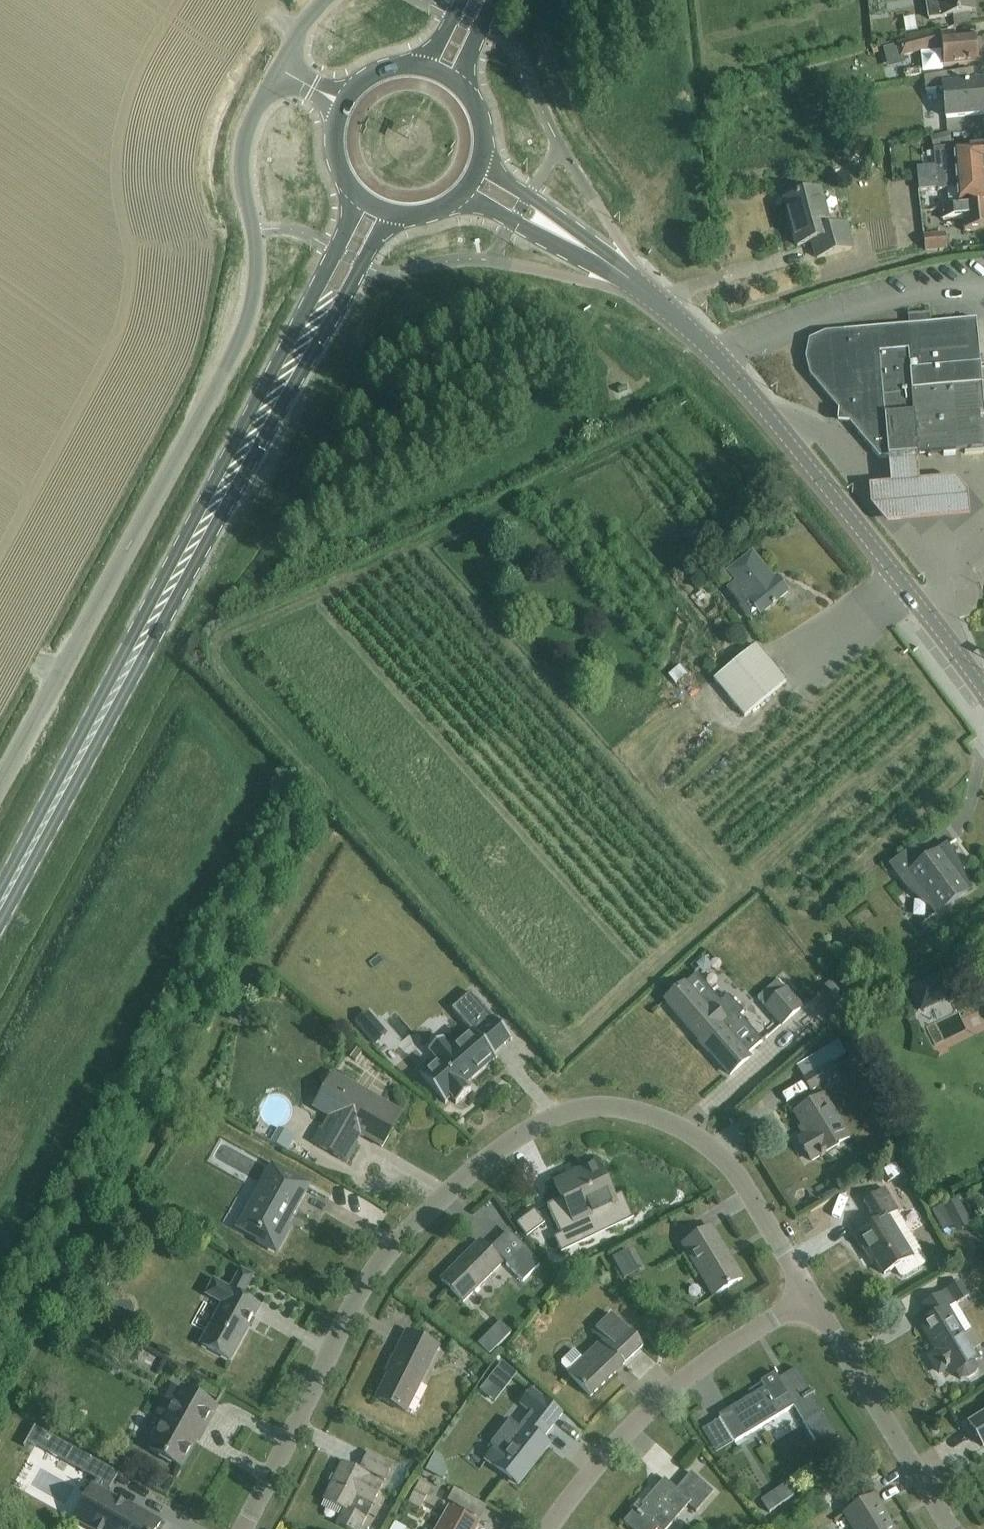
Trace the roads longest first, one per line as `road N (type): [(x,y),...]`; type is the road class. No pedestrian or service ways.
road 1 (residential): [(810,1296),(740,1170),(696,1134),(639,1110),(583,1110),(474,1176),(372,1289),(256,1528)]
road 2 (unclassified): [(0,782),(248,320),(256,245),(243,148),(282,71)]
road 3 (primary): [(0,910),(300,343)]
road 4 (secondary): [(983,692),(718,356),(647,296)]
road 5 (residential): [(552,1528),(635,1424),(720,1354),(810,1296)]
road 6 (residential): [(954,1528),(810,1296)]
road 7 (secondary): [(647,296),(606,253),(482,163)]
road 8 (secondary): [(463,194),(647,296)]
road 9 (primary): [(300,343),(340,306),(395,215)]
road 10 (primary): [(358,194),(312,295),(300,343)]

